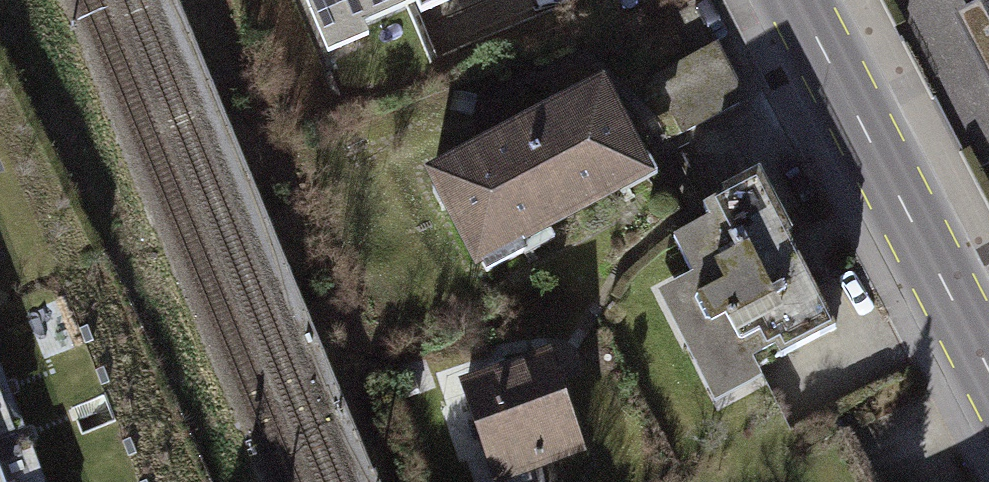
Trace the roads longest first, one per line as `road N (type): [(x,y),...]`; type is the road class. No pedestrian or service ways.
road 1 (primary): [(988,375),(792,0)]

